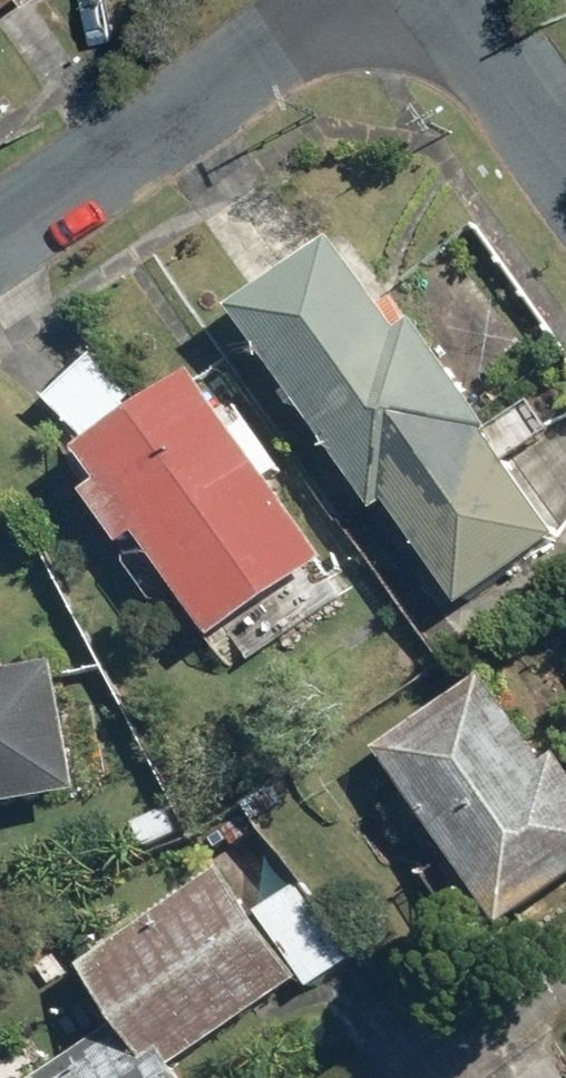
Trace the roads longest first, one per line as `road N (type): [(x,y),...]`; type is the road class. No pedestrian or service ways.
road 1 (residential): [(326,0),(0,231)]
road 2 (residential): [(447,0),(565,168)]

